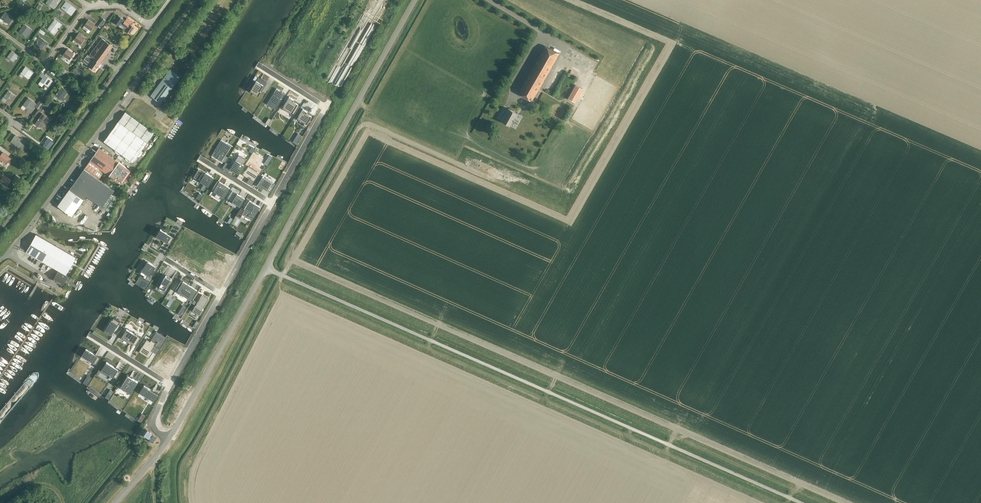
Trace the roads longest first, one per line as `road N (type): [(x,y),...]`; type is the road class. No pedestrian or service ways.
road 1 (unclassified): [(800,502),(264,267)]
road 2 (unclassified): [(264,267),(415,0)]
road 3 (unclassified): [(0,229),(149,27)]
road 4 (residential): [(0,261),(147,67)]
road 5 (unclassified): [(168,438),(264,267)]

